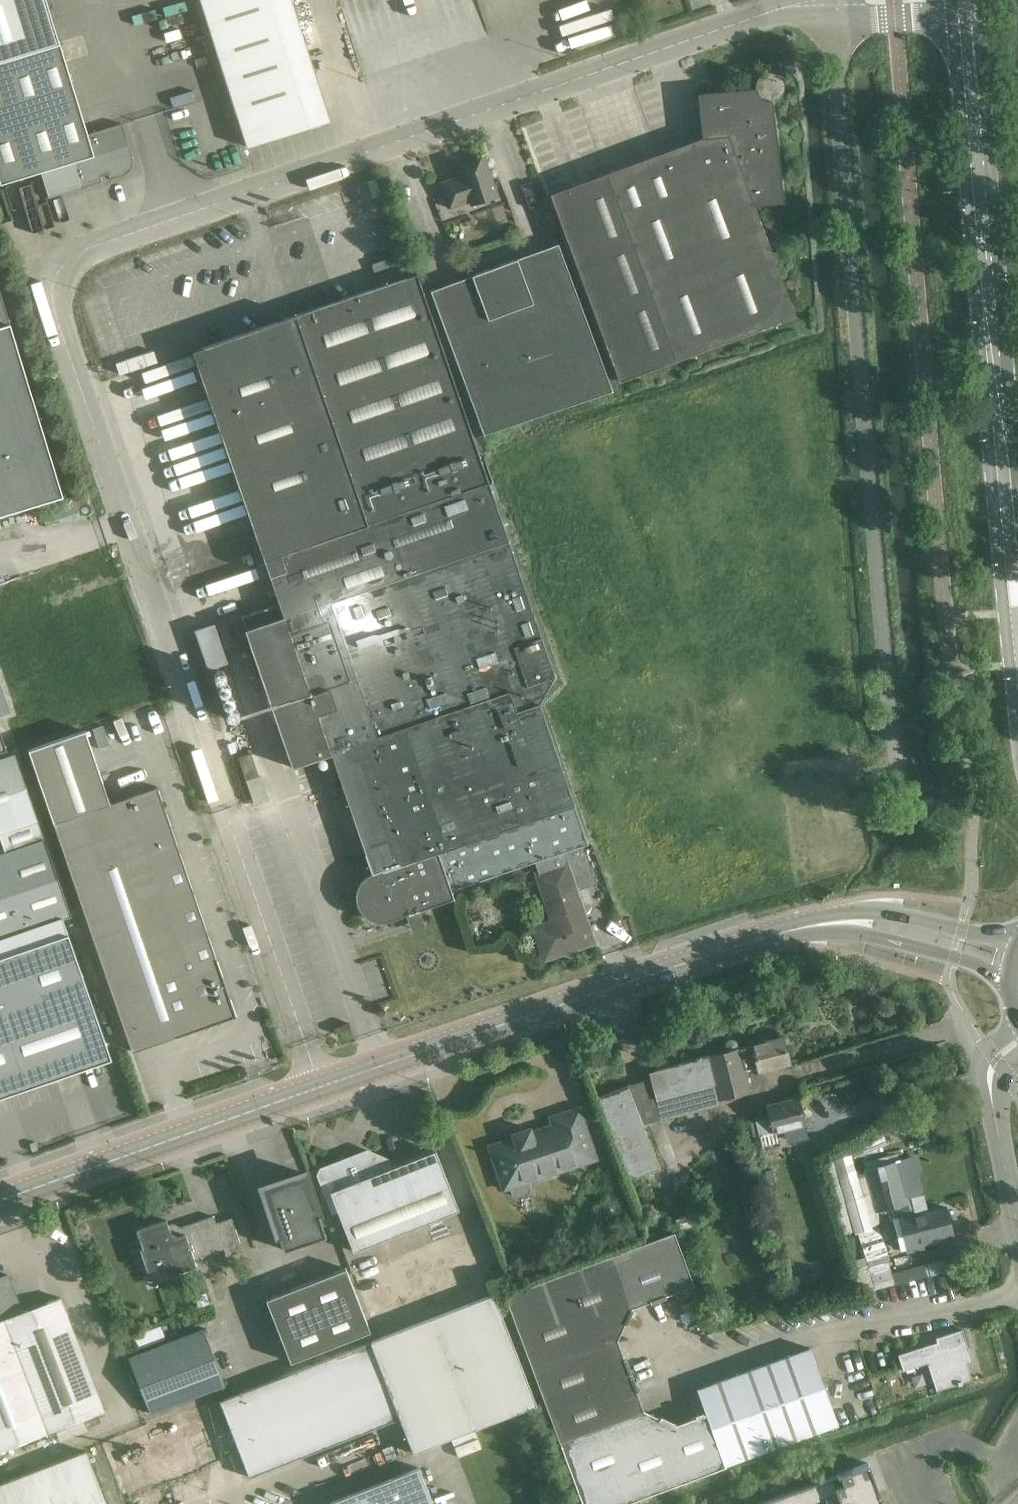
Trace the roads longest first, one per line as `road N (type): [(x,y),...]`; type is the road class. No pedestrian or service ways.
road 1 (unclassified): [(830,1),(789,5),(88,247),(54,300),(226,809)]
road 2 (secondary): [(0,1199),(809,925),(870,923),(1011,961)]
road 3 (unclassified): [(900,781),(830,1)]
road 4 (tertiary): [(1017,630),(966,23)]
road 5 (unclassified): [(1017,1227),(989,1090),(996,1061),(1017,1047)]
road 6 (unclassified): [(830,1),(894,18),(966,23)]

